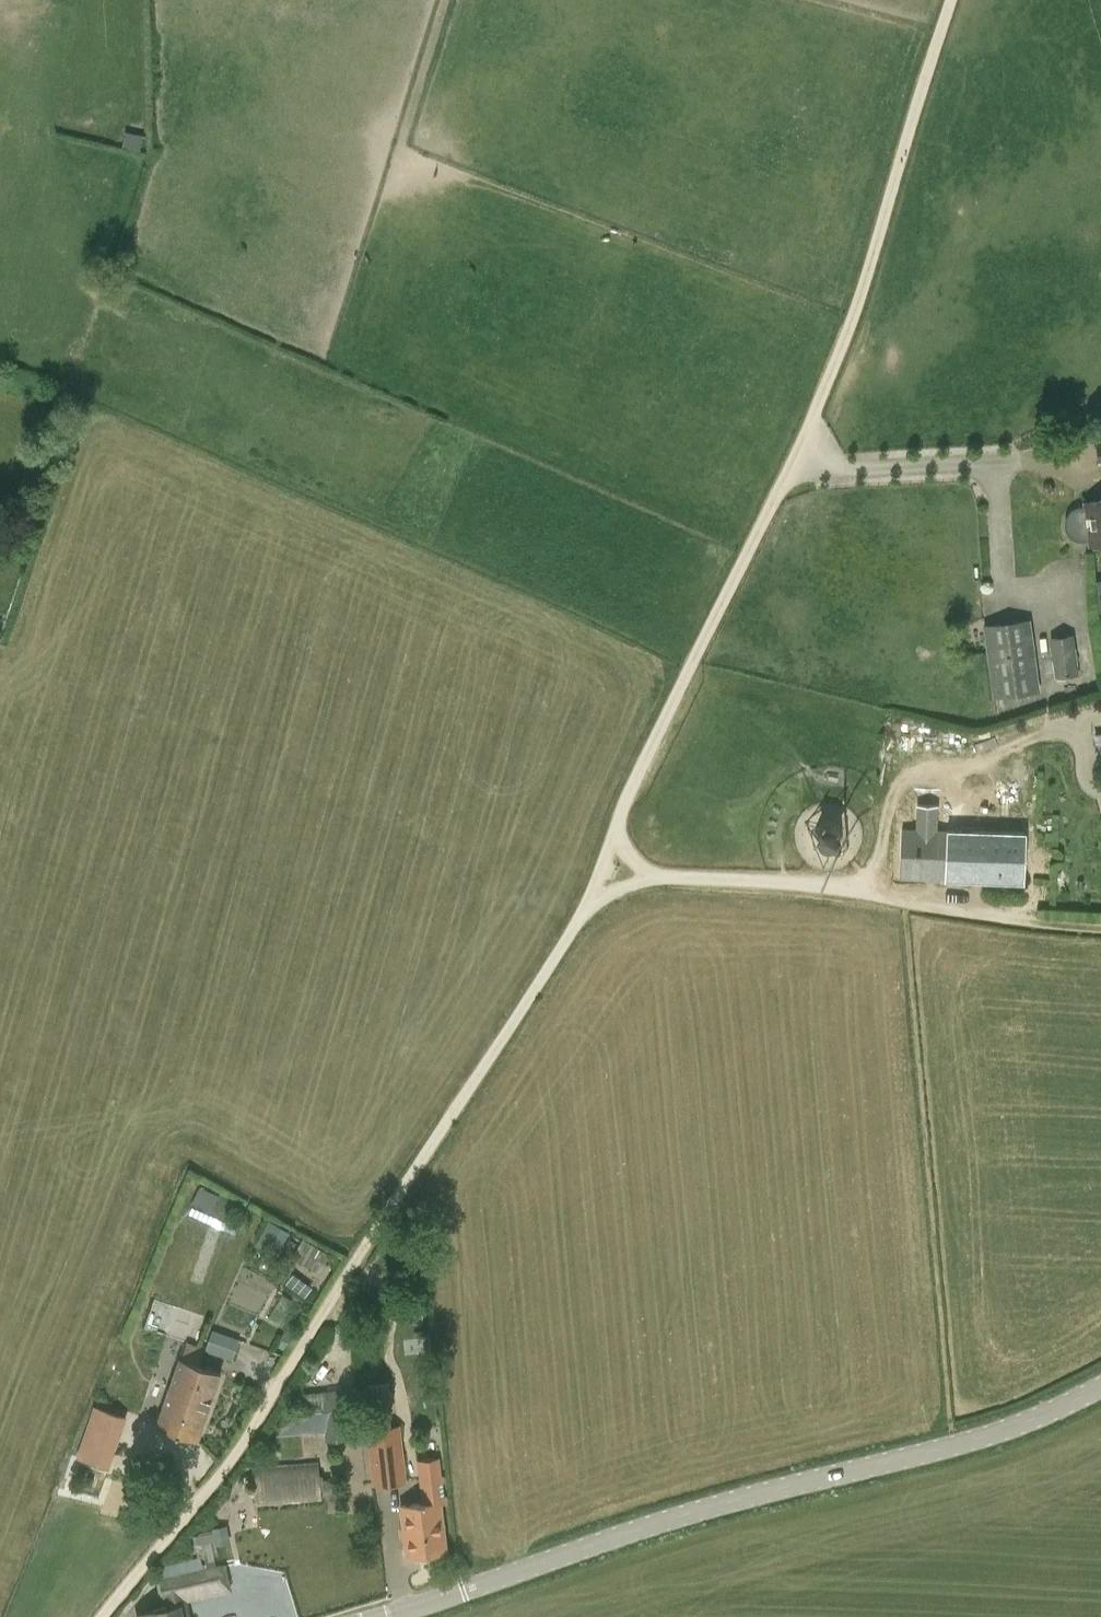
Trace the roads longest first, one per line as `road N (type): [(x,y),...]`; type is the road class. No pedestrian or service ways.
road 1 (track): [(953,0),(848,330),(637,772),(581,916)]
road 2 (track): [(581,916),(229,1462),(104,1616)]
road 3 (tertiary): [(1100,1384),(991,1438),(684,1515),(378,1616)]
road 4 (track): [(1100,928),(1034,923),(825,884),(657,877),(626,885),(581,916)]

